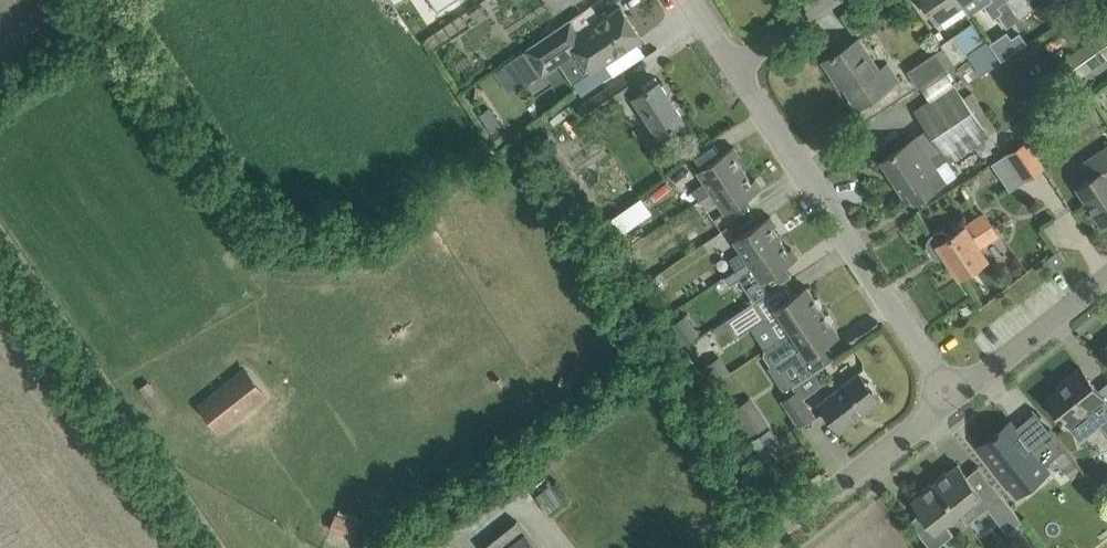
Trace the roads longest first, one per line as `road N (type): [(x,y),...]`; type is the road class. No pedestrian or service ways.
road 1 (tertiary): [(962,403),(743,75)]
road 2 (tertiary): [(757,547),(962,403)]
road 3 (residential): [(962,403),(1106,291)]
road 4 (residential): [(743,75),(849,0)]

